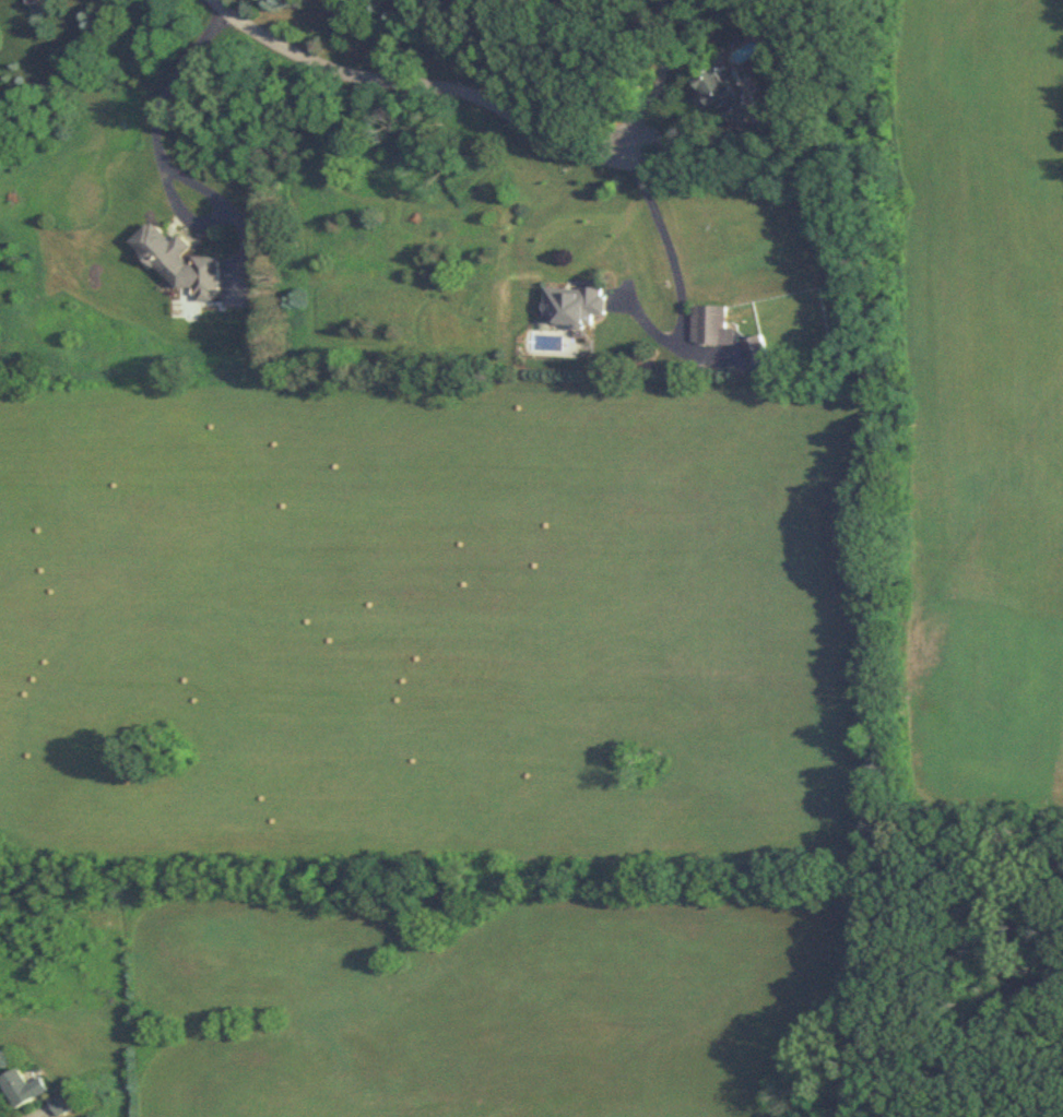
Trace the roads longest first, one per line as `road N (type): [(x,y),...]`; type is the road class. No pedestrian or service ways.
road 1 (residential): [(218,0),(265,38),(352,78),(464,91),(504,104),(562,147),(618,150)]

